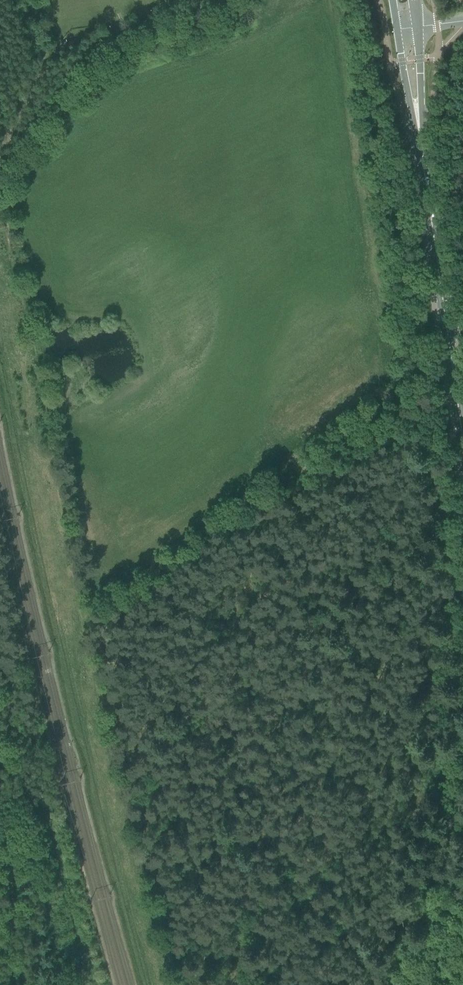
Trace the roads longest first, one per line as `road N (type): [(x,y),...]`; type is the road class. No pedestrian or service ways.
road 1 (secondary): [(462,438),(416,110)]

